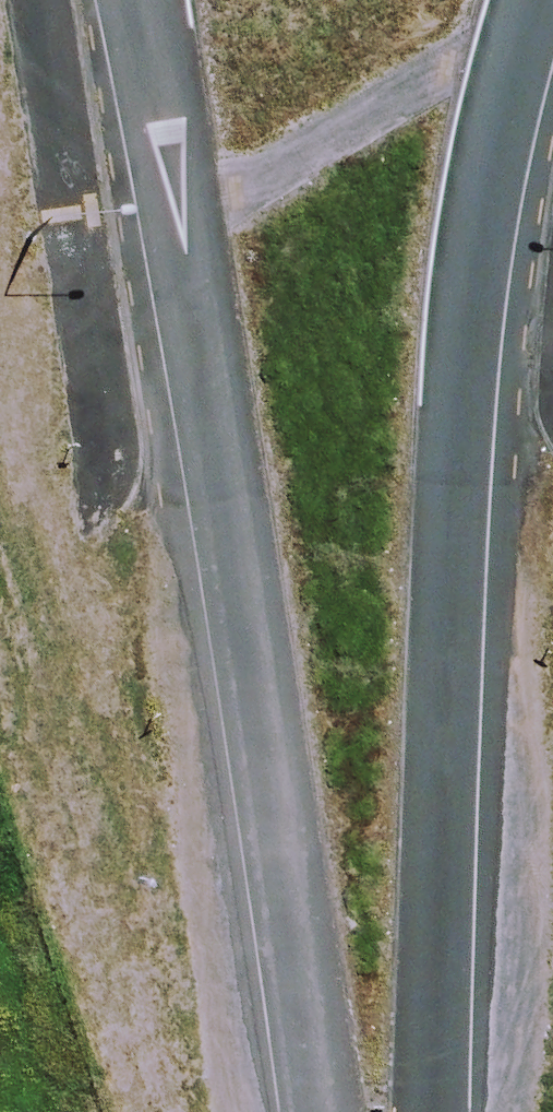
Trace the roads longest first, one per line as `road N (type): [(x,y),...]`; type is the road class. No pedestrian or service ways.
road 1 (unclassified): [(320,1111),(140,0)]
road 2 (unclassified): [(536,0),(489,184),(463,349),(430,1111)]

